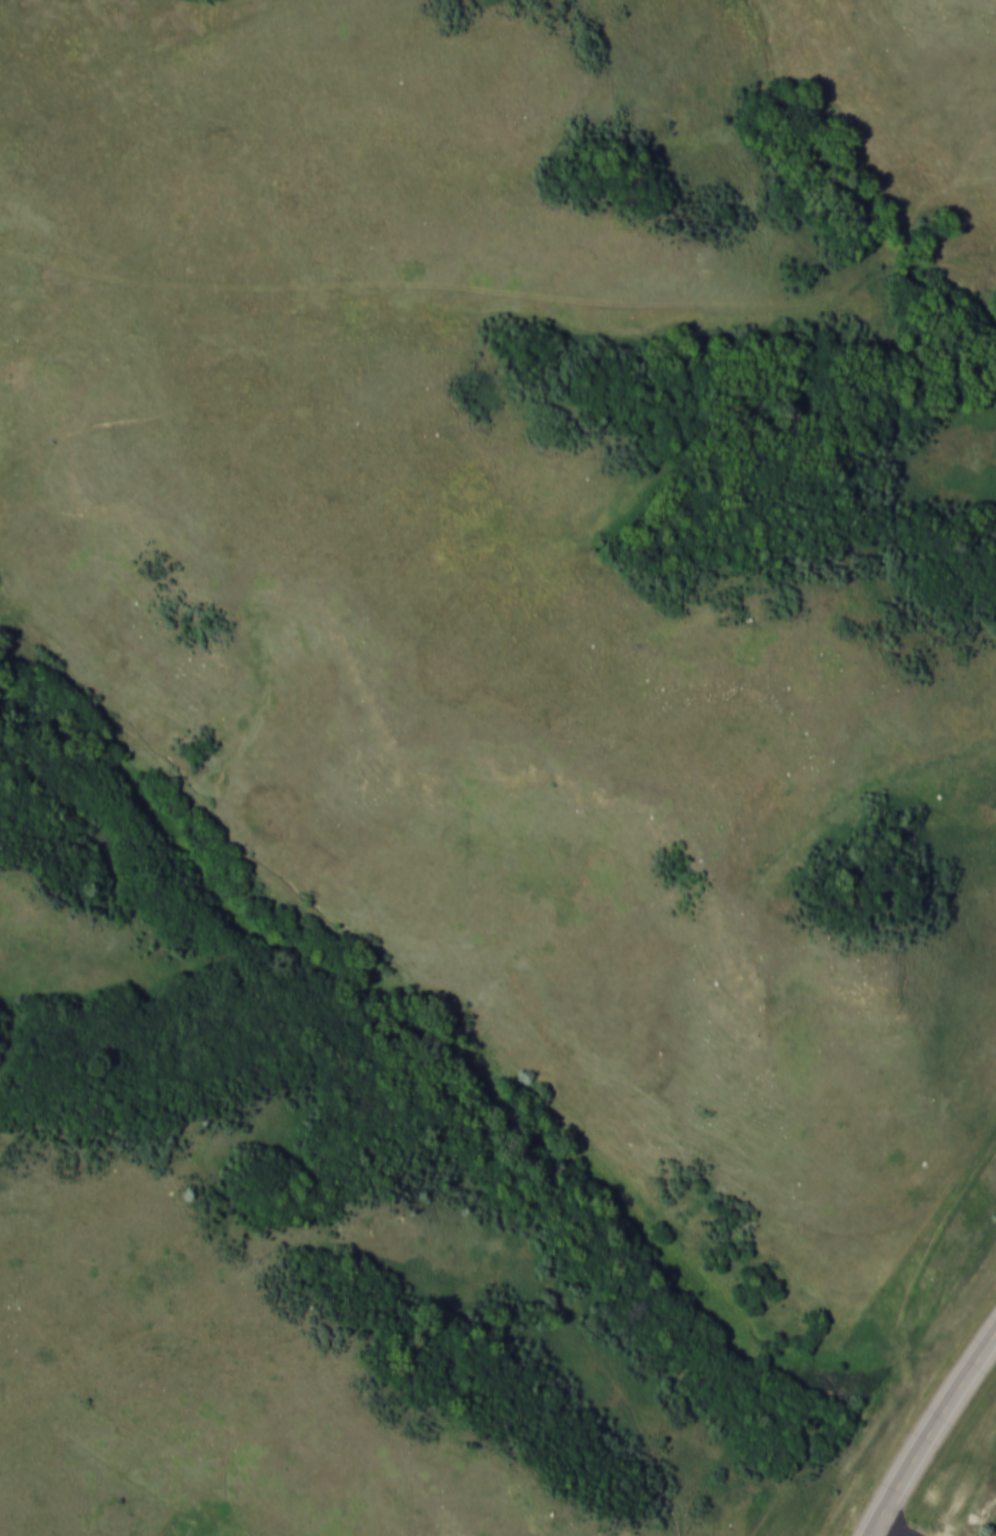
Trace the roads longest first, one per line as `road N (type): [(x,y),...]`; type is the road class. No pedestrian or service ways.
road 1 (primary): [(995,1339),(861,1535)]

